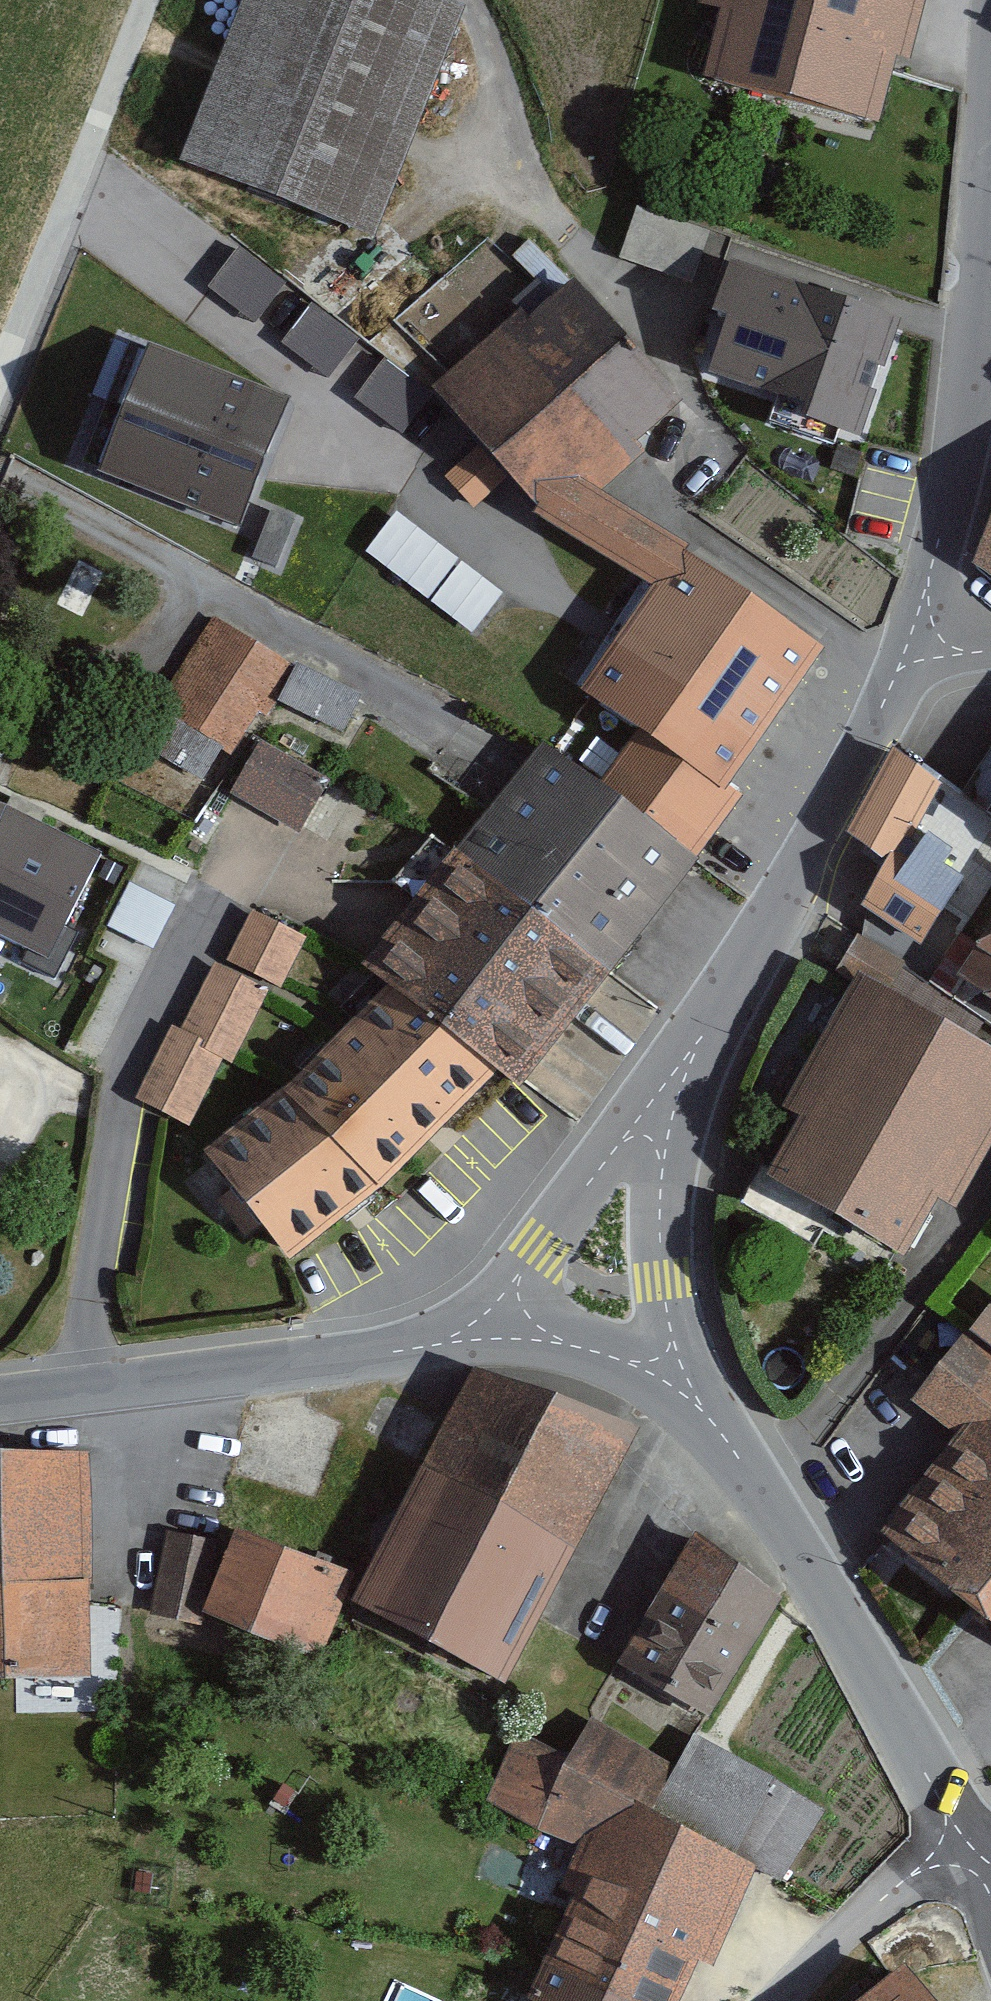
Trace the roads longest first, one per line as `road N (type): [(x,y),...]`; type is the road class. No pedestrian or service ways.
road 1 (tertiary): [(705,1414),(759,1488),(942,1803)]
road 2 (unclassified): [(421,1348),(0,1398)]
road 3 (tertiary): [(900,667),(701,1036)]
road 4 (tertiary): [(990,176),(976,355),(957,473),(930,566)]
road 5 (residential): [(147,0),(0,364)]
road 6 (residential): [(913,1874),(779,2000)]
road 7 (tertiary): [(662,1167),(672,1336)]
road 8 (unclassified): [(520,1273),(620,1143)]
road 9 (unclassified): [(421,1348),(519,1340),(582,1347)]
road 10 (tertiary): [(701,1036),(662,1167)]
road 11 (unclassified): [(620,1143),(701,1036)]
road 12 (unclassified): [(421,1348),(468,1326),(520,1273)]
road 13 (residential): [(930,566),(933,628),(944,642),(982,652)]

